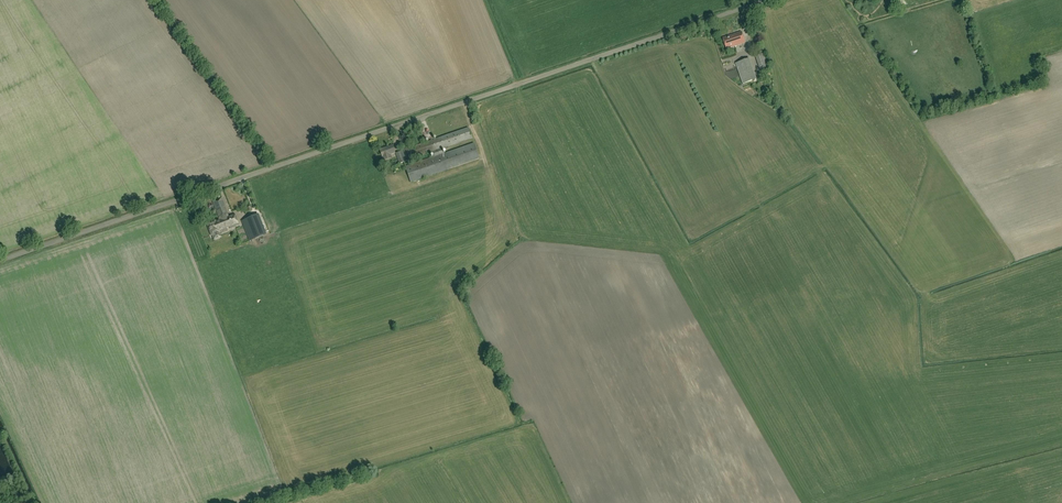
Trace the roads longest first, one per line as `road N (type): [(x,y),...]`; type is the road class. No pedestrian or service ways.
road 1 (unclassified): [(0,261),(767,0)]

